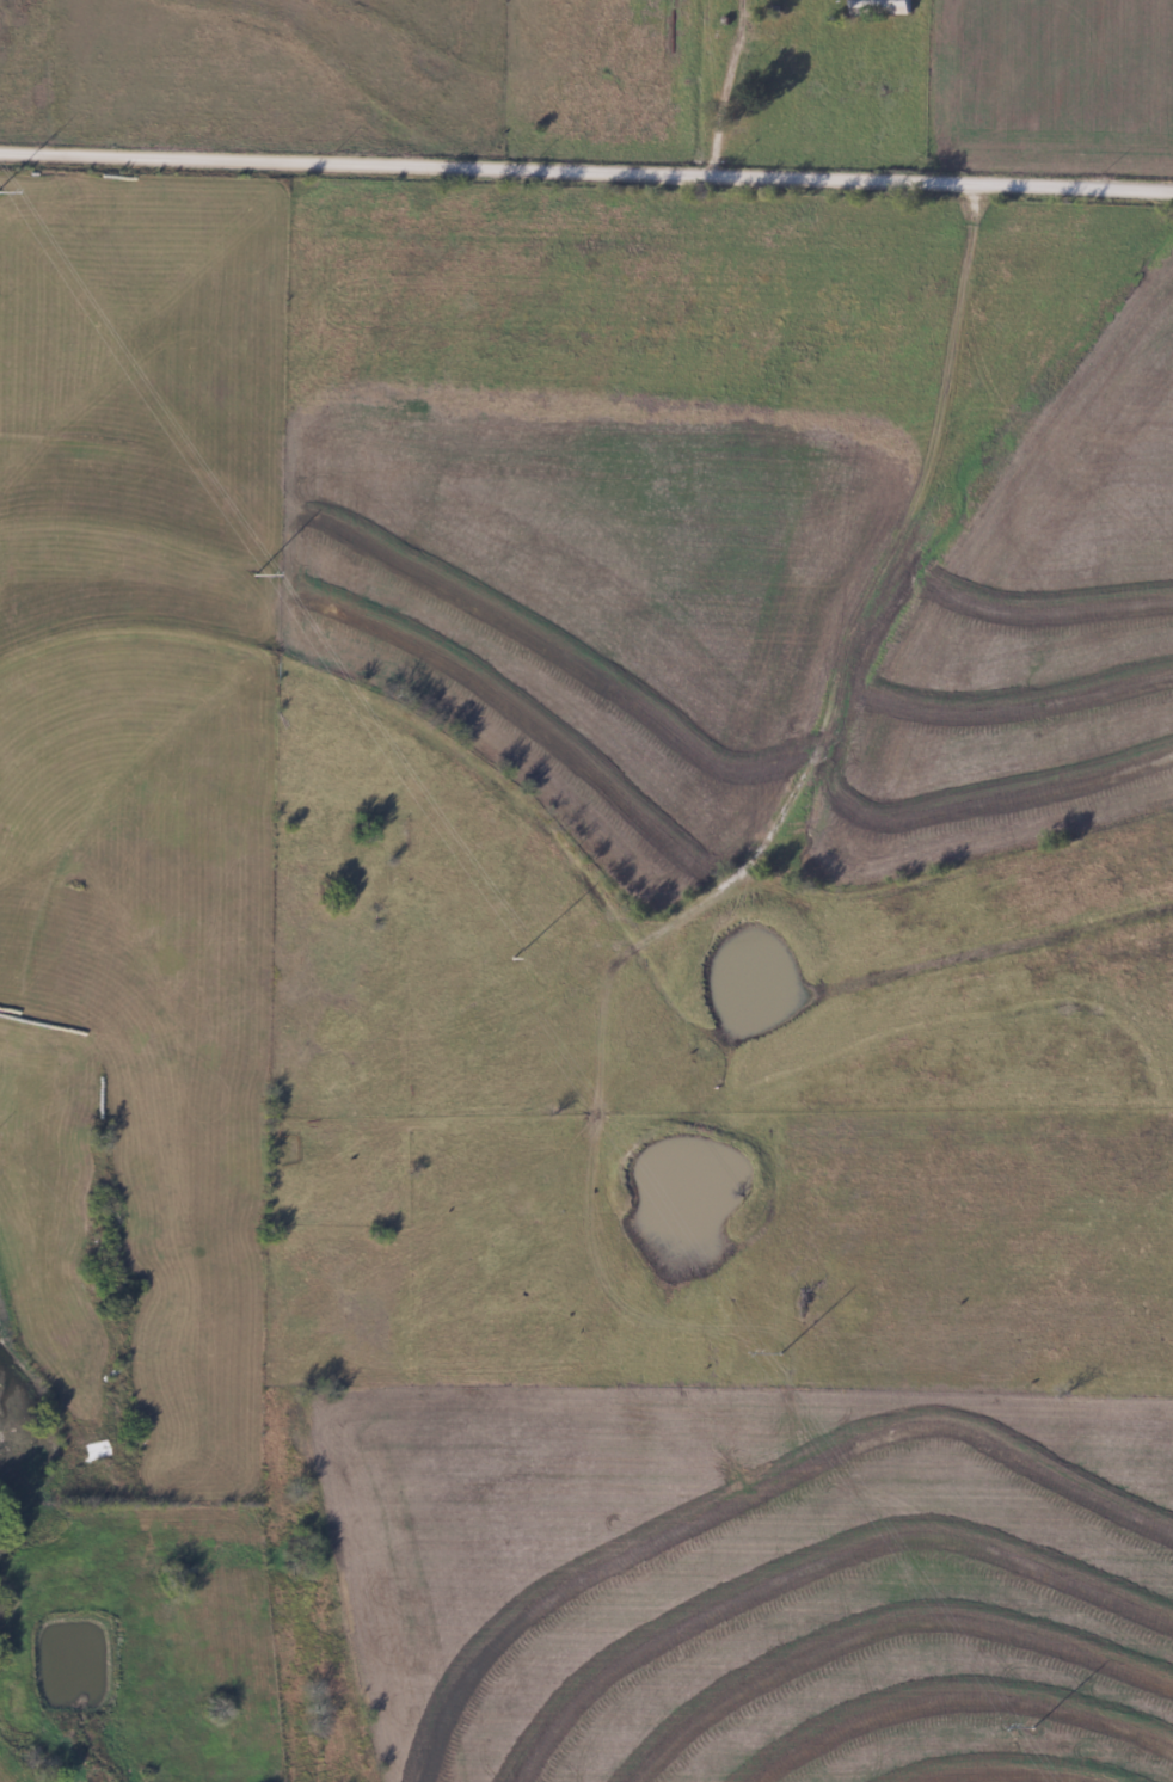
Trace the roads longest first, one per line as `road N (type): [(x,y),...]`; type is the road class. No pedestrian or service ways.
road 1 (residential): [(1172,182),(692,156),(0,163)]

